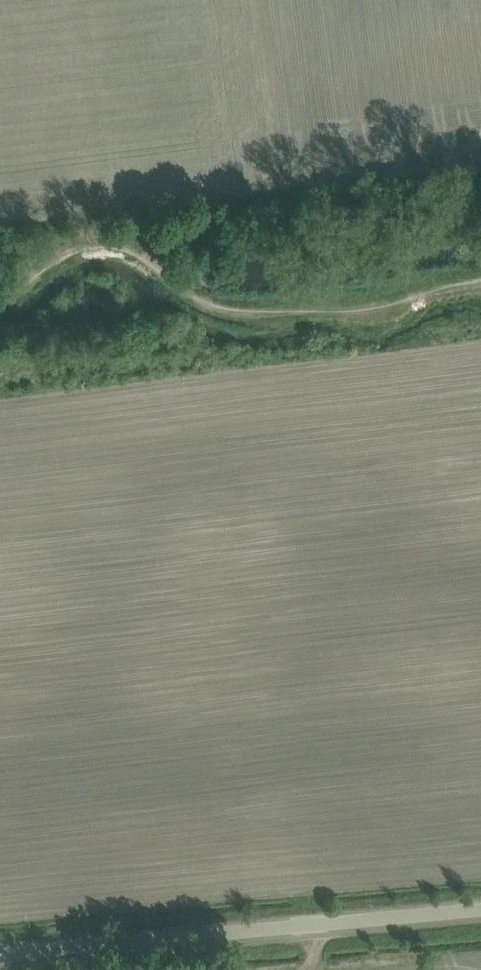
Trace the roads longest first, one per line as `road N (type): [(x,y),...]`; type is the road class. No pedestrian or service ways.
road 1 (track): [(480,278),(380,313),(315,309),(260,320),(193,296),(128,246),(95,246),(64,250),(0,311)]
road 2 (unclassified): [(0,955),(480,911)]

